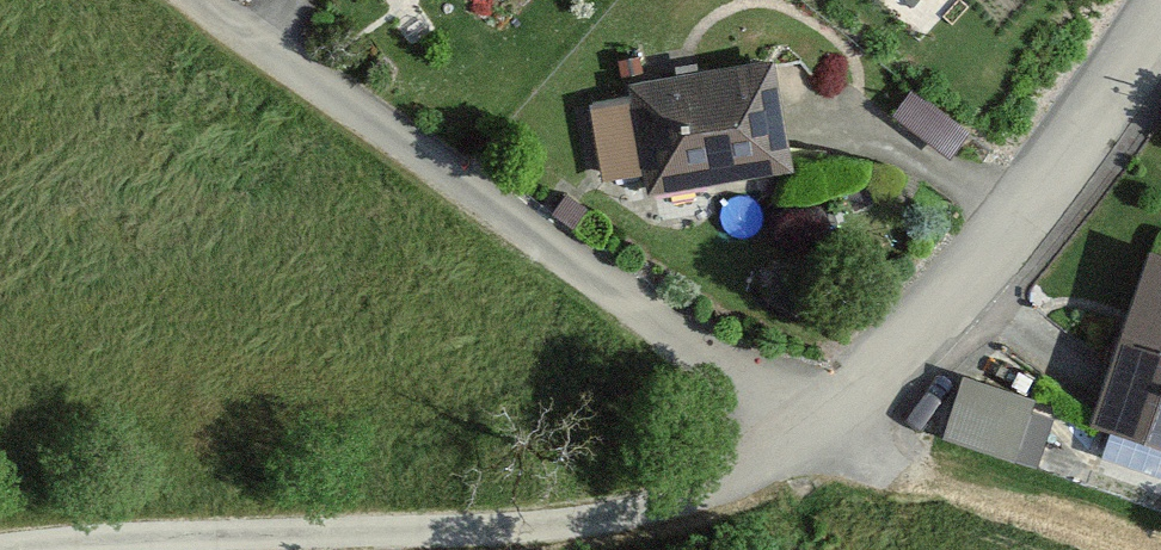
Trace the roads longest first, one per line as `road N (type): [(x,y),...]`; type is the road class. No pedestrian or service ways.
road 1 (track): [(816,427),(665,519),(529,532),(160,538),(12,549)]
road 2 (residential): [(209,0),(816,427)]
road 3 (residential): [(1160,24),(1026,216),(816,427)]

